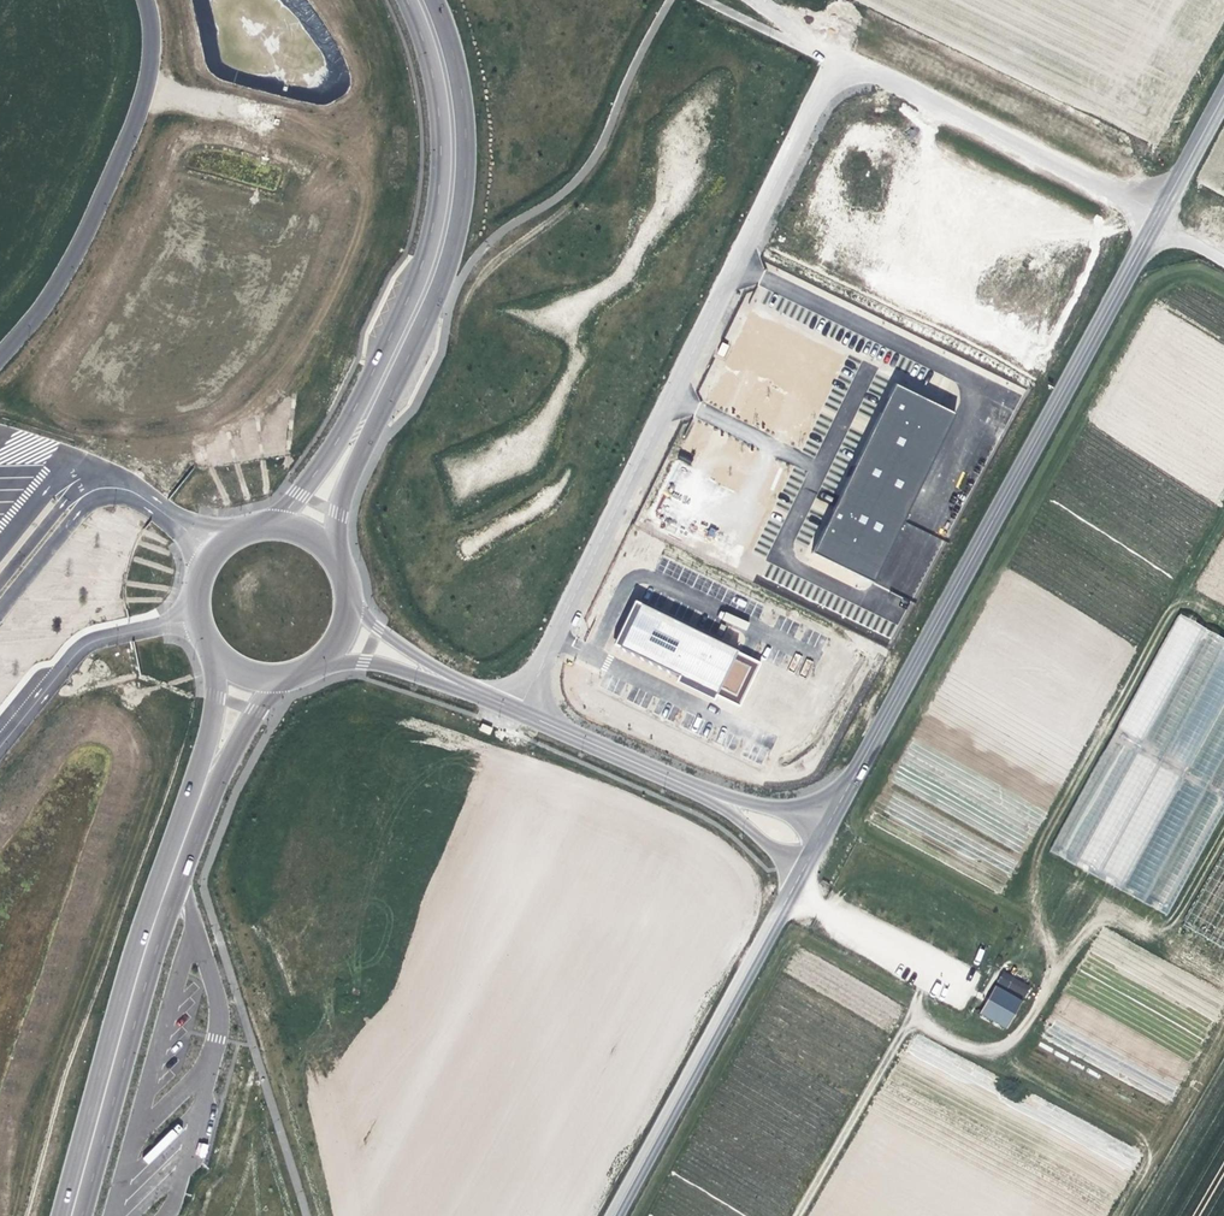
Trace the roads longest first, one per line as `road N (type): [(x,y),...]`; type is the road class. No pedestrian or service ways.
road 1 (unclassified): [(1159,215),(825,56),(517,710)]
road 2 (tertiary): [(816,845),(1159,215)]
road 3 (unclassified): [(334,554),(338,513),(444,268),(461,201),(467,116),(433,0)]
road 4 (unclassified): [(407,0),(441,117),(439,190),(373,353),(299,494),(272,524)]
road 5 (tertiary): [(613,1215),(816,845)]
road 6 (unclassified): [(187,824),(71,1215)]
road 7 (unclassified): [(0,355),(29,320),(129,116),(137,0)]
road 8 (unclassified): [(517,710),(816,845)]
road 9 (unclassified): [(217,546),(125,490),(95,490),(71,507),(0,595)]
road 10 (unclassified): [(323,664),(363,662),(517,710)]
road 11 (unclassified): [(517,710),(414,656),(352,603)]
road 12 (unclassified): [(217,660),(217,700),(187,824)]
road 13 (unclassified): [(187,824),(270,682)]
road 14 (tertiary): [(1159,215),(1223,98)]
road 15 (unclassified): [(217,546),(192,604),(217,660)]

